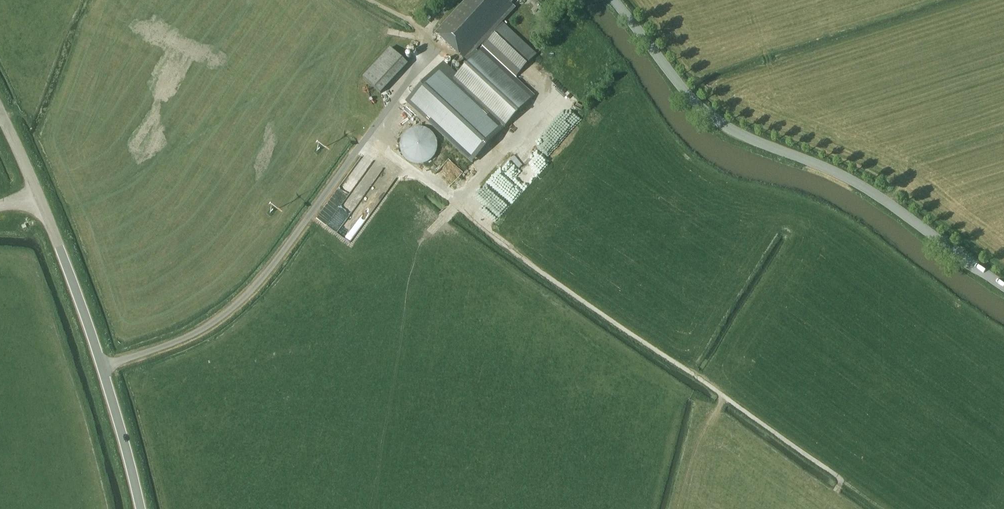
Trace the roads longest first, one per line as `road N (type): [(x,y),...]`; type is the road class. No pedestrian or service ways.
road 1 (tertiary): [(1003,288),(844,178),(706,115),(613,0)]
road 2 (tertiary): [(139,508),(102,368),(0,117)]

